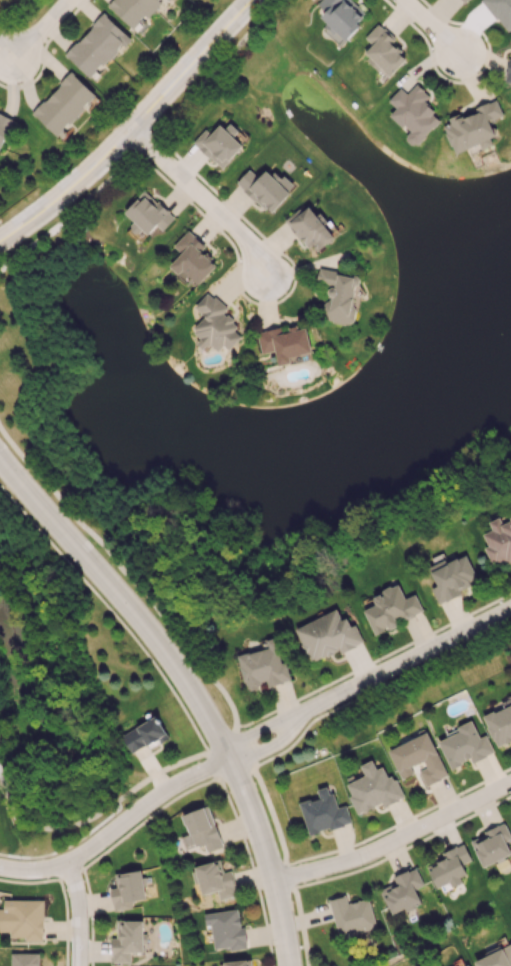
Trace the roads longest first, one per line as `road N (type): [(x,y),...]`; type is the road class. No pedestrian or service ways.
road 1 (residential): [(0,474),(147,630),(194,696),(280,882),(295,965)]
road 2 (residential): [(0,240),(100,163),(250,0)]
road 3 (residential): [(510,613),(228,760)]
road 4 (residential): [(228,760),(72,866),(0,871)]
road 5 (residential): [(280,882),(380,853),(510,788)]
road 6 (residential): [(129,133),(246,246),(268,285)]

